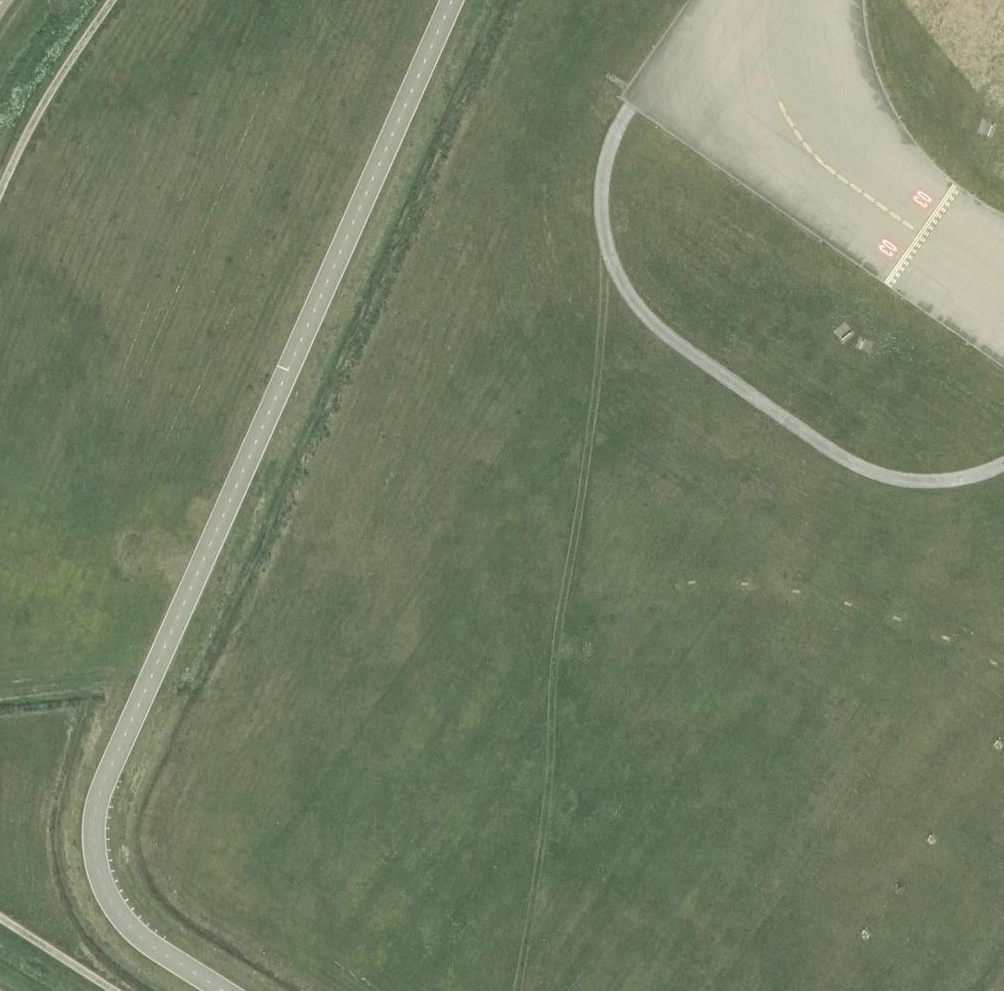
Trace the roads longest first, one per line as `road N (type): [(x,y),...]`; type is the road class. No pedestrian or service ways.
road 1 (track): [(0,197),(29,132),(122,0)]
road 2 (track): [(125,990),(0,911)]

